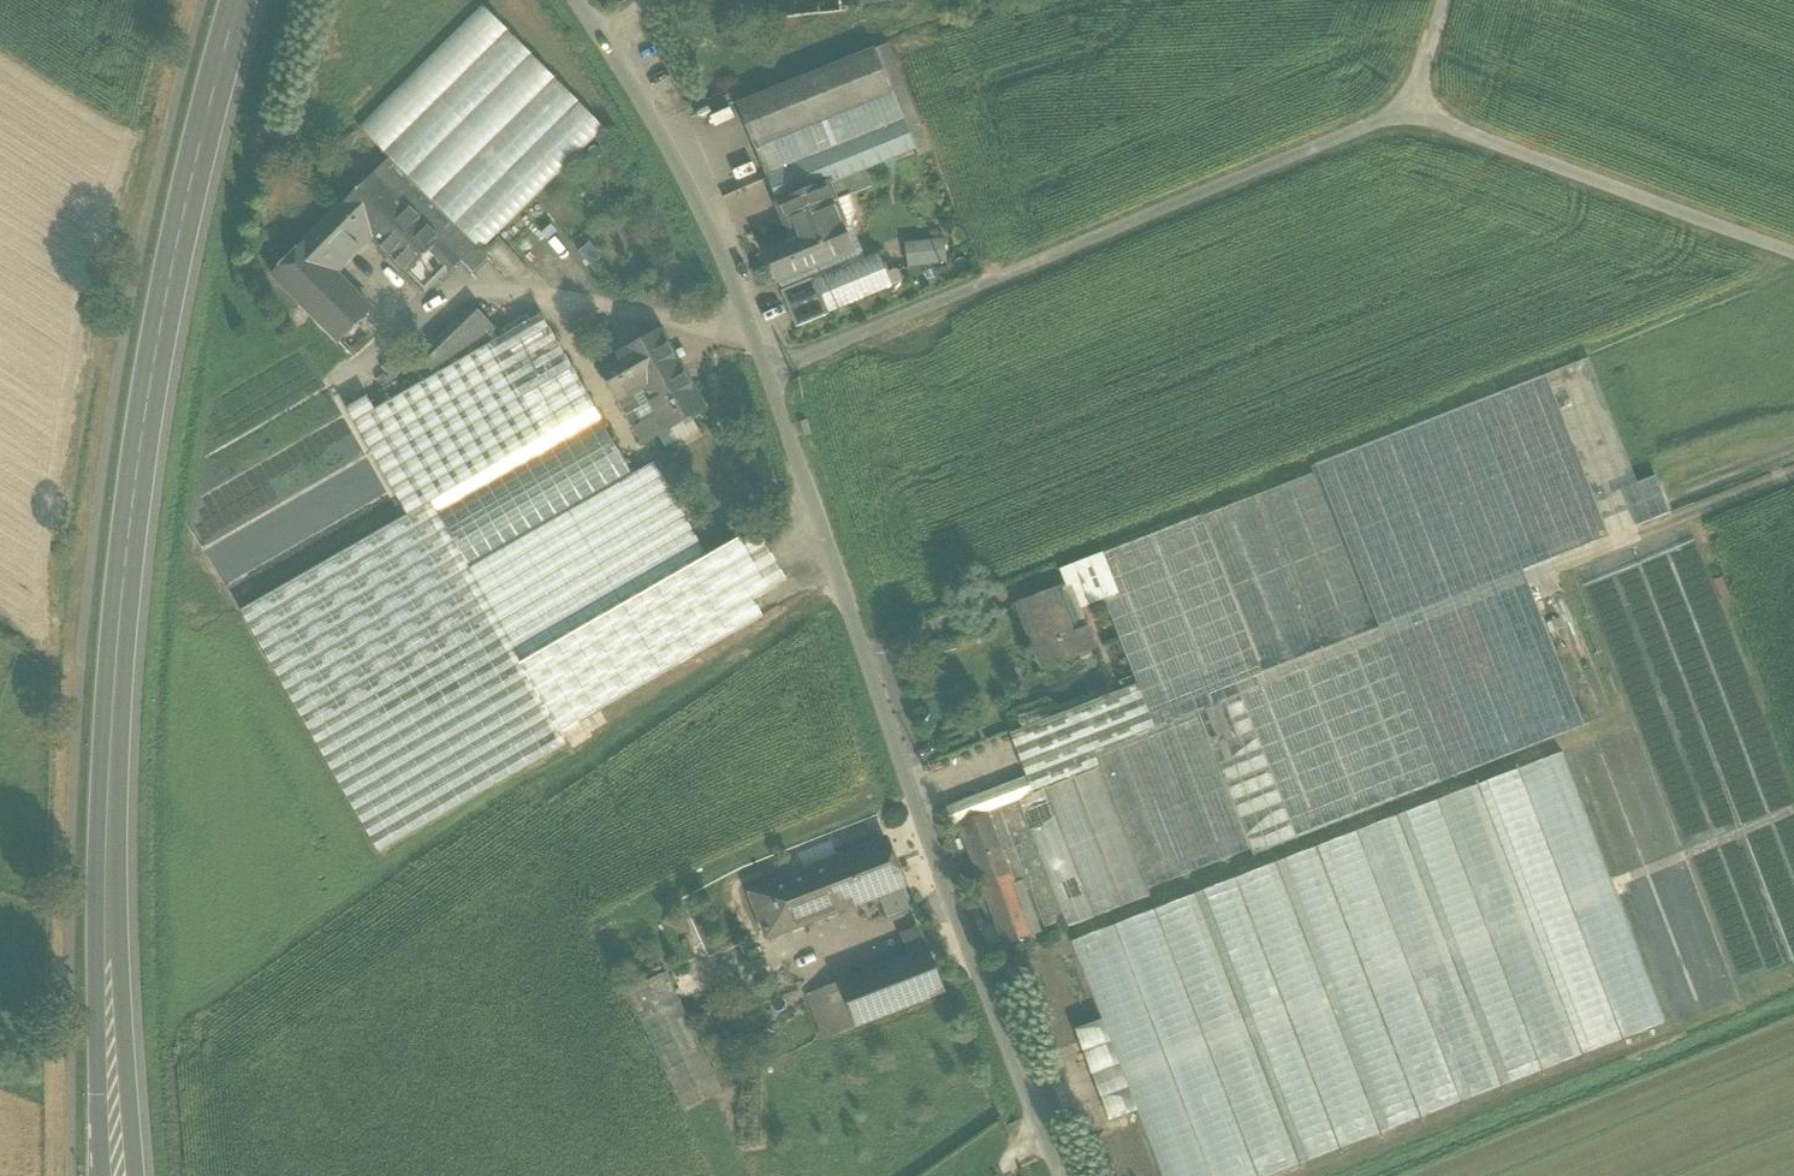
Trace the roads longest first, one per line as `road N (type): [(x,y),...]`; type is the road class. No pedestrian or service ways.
road 1 (track): [(582,0),(630,64),(777,368),(1071,1175)]
road 2 (primary): [(118,1169),(112,829),(119,610),(160,290),(237,0)]
road 3 (track): [(1420,106),(777,368)]
road 4 (track): [(1420,106),(1793,249)]

